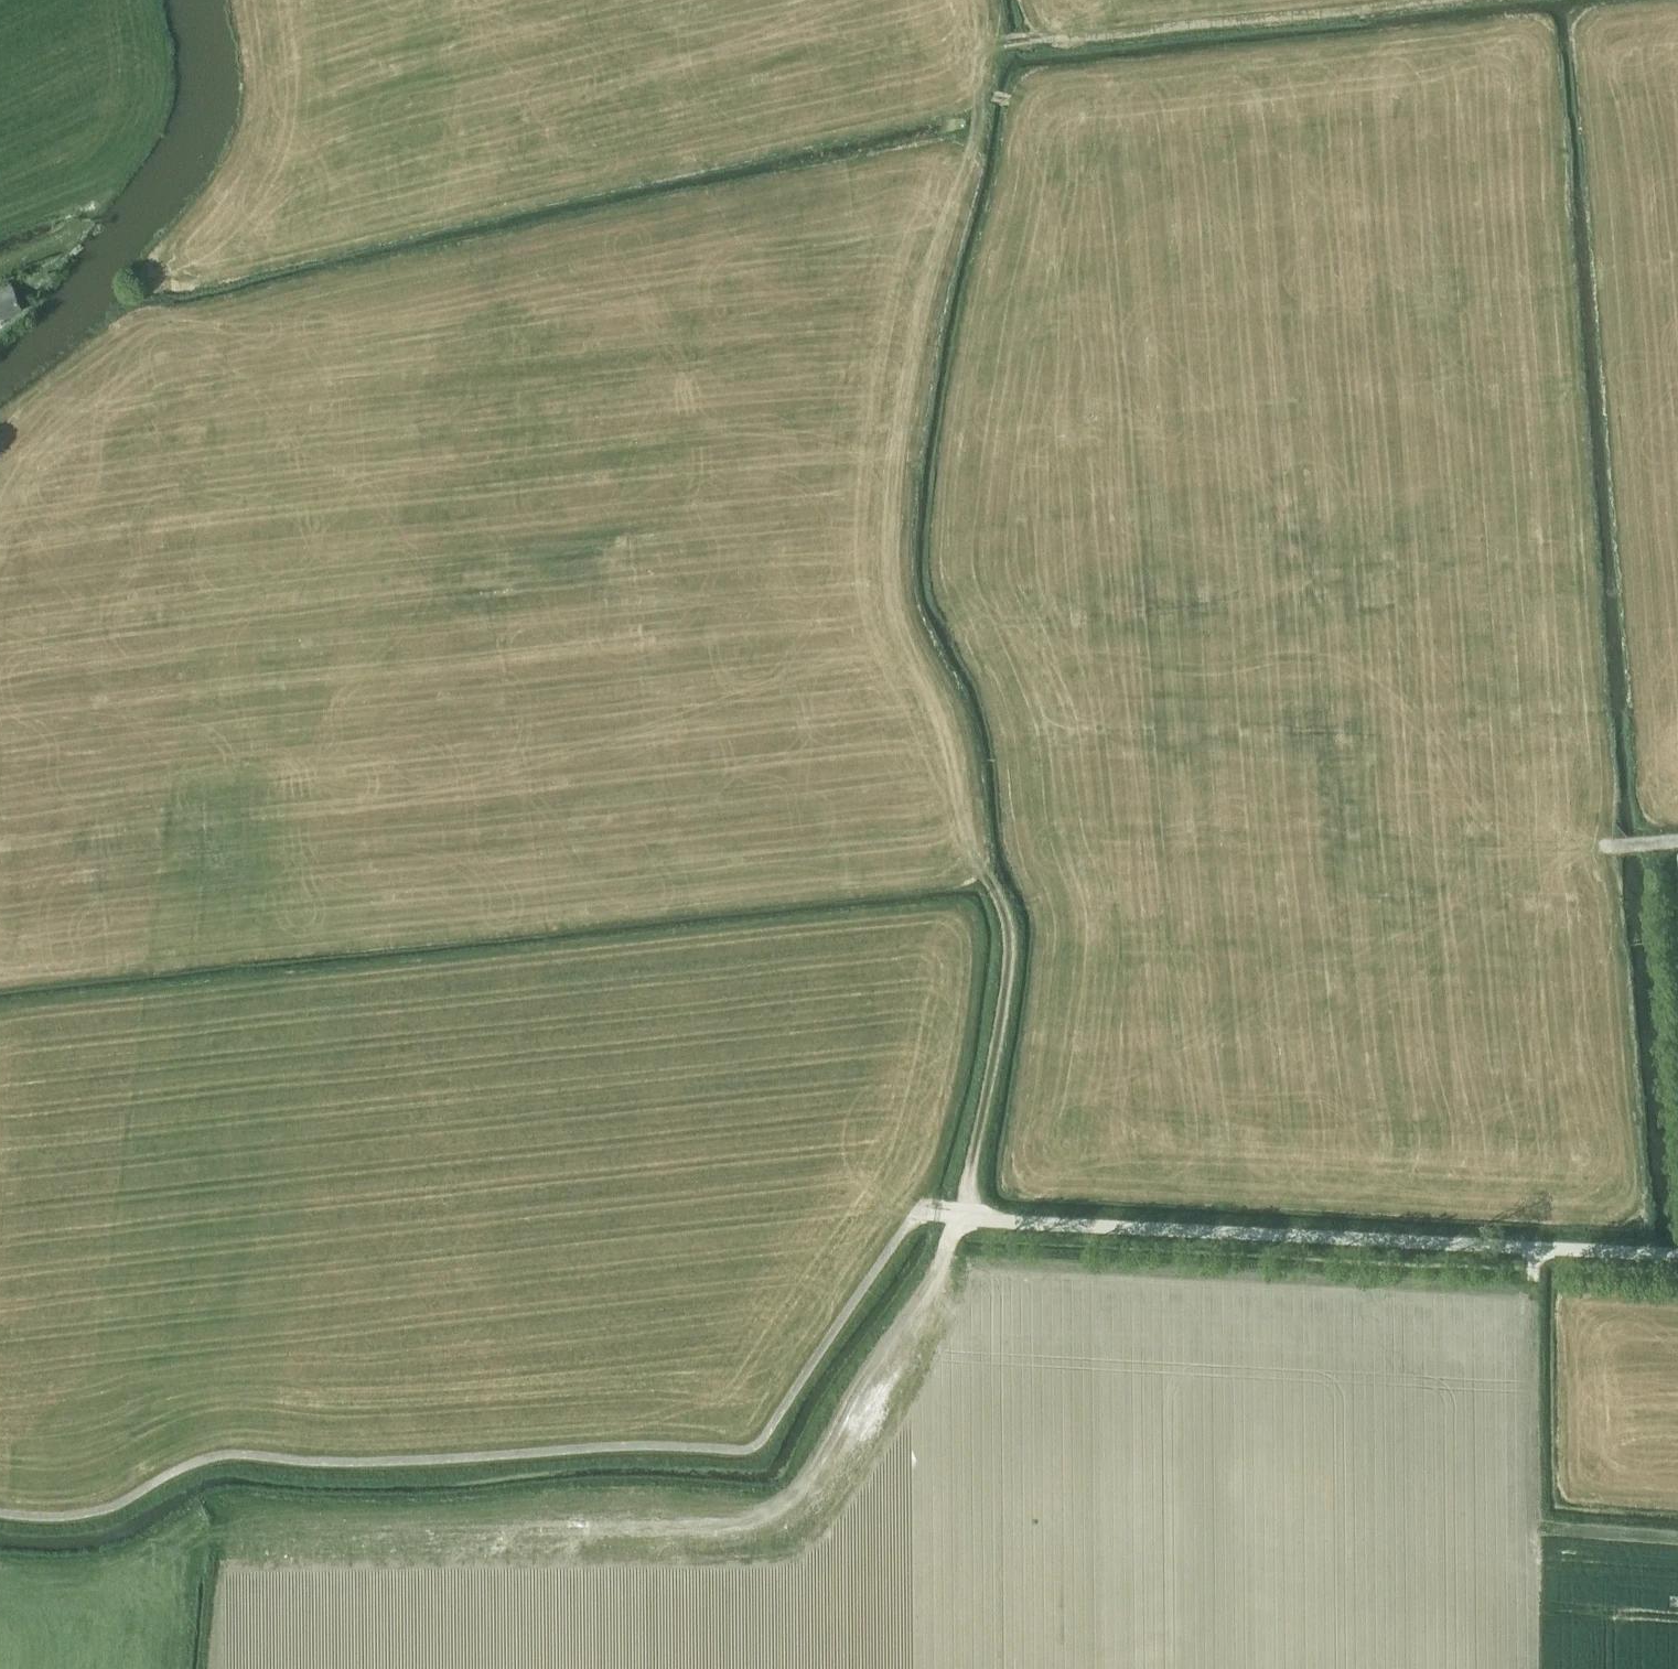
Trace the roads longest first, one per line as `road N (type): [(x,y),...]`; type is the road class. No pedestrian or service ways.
road 1 (unclassified): [(1677,1254),(936,1212)]
road 2 (track): [(1498,0),(994,57)]

